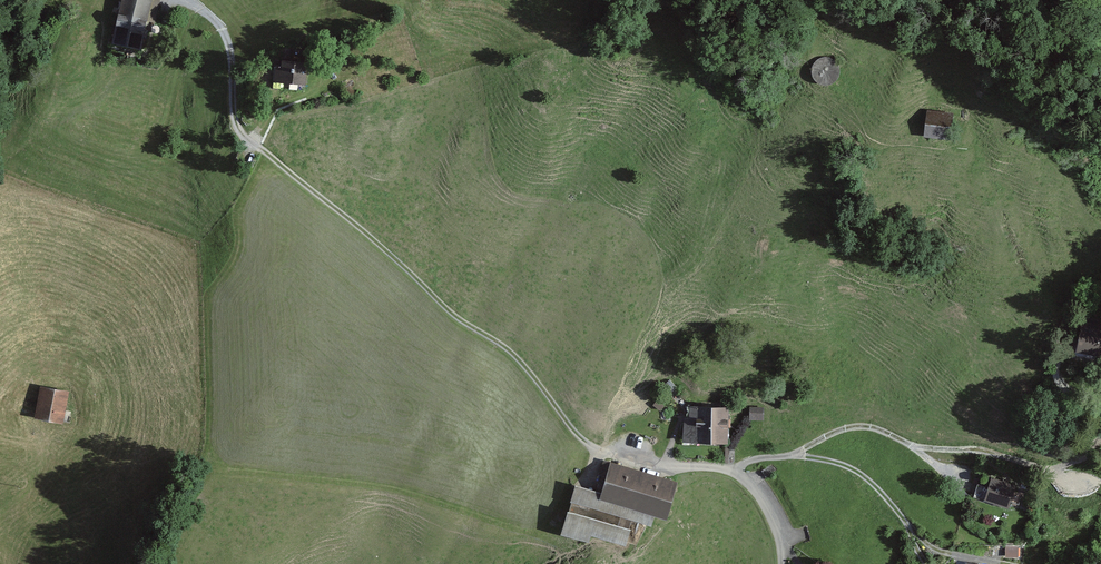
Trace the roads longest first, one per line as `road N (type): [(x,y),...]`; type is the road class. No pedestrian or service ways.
road 1 (unclassified): [(780,563),(767,509),(733,470),(671,468),(597,450),(521,363),(253,143),(238,118),(228,41),(181,0)]
road 2 (track): [(0,517),(27,495),(46,460),(52,443),(35,417)]

